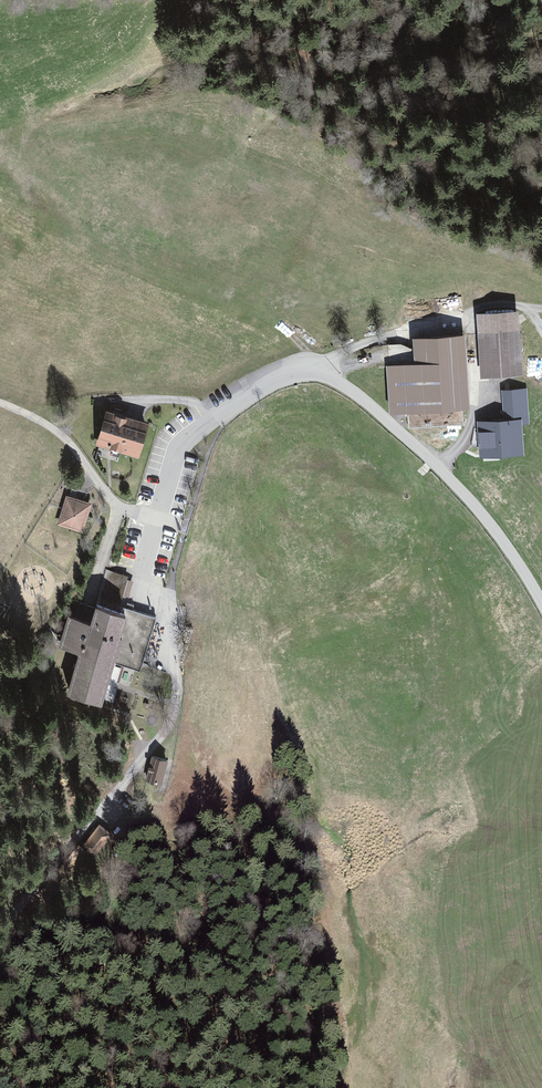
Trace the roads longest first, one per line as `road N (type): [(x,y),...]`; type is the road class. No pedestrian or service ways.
road 1 (unclassified): [(0,928),(173,716),(172,629),(142,584),(171,474),(192,438),(275,382),(318,374),(362,398),(517,553),(541,597)]
road 2 (track): [(318,374),(333,355),(368,340),(474,307),(541,305)]
road 3 (track): [(0,404),(57,432),(117,509),(158,519)]

